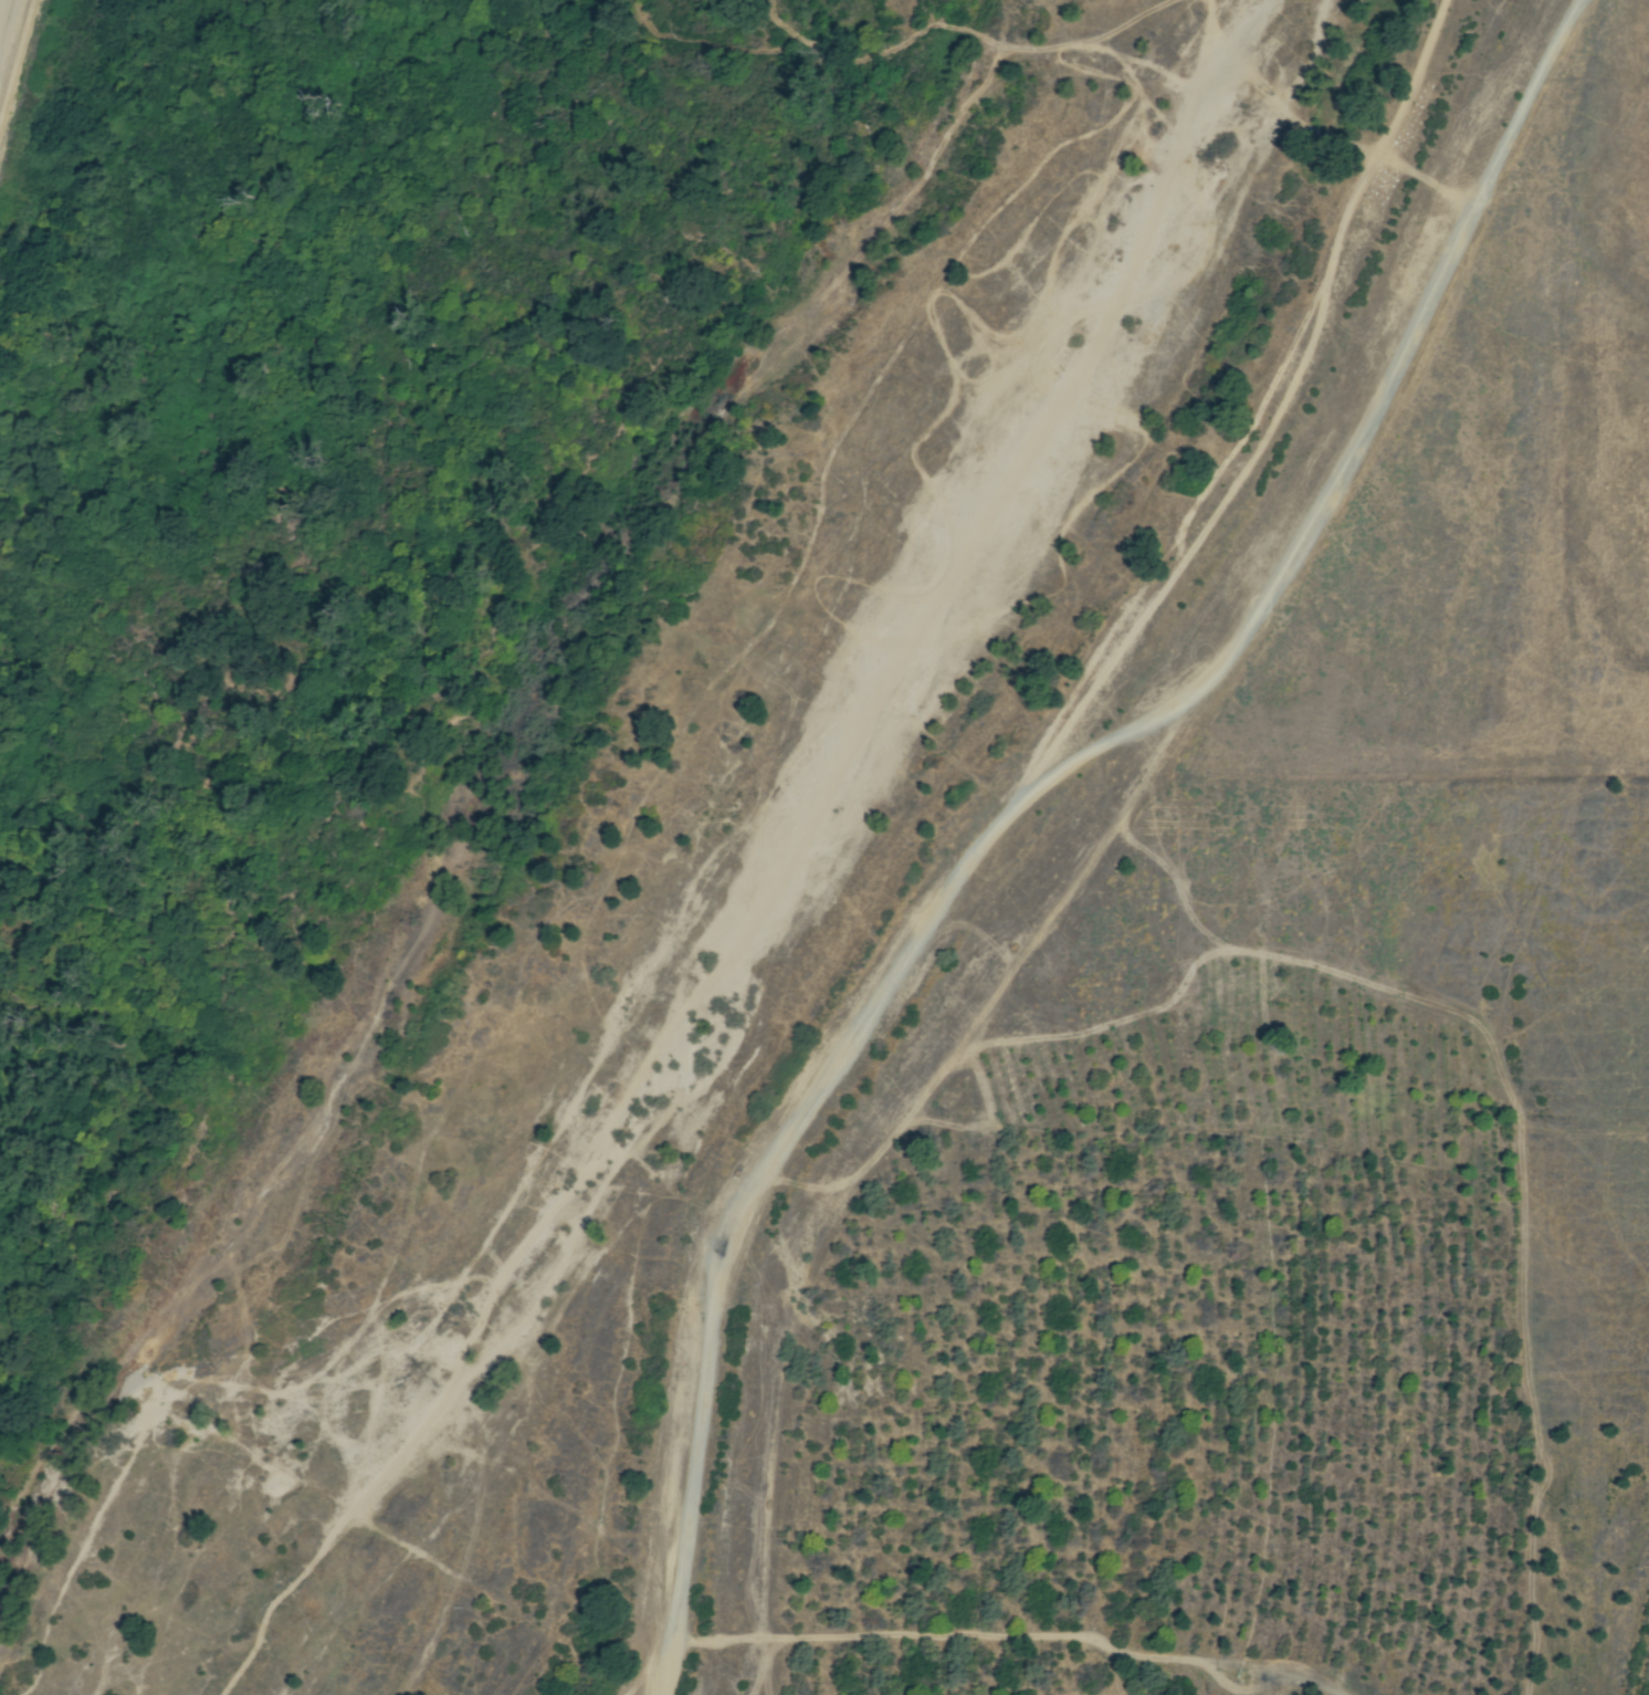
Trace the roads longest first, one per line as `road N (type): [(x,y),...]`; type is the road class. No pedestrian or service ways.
road 1 (track): [(403,1694),(345,1611),(473,1435),(979,813),(1121,596),(1439,0)]

